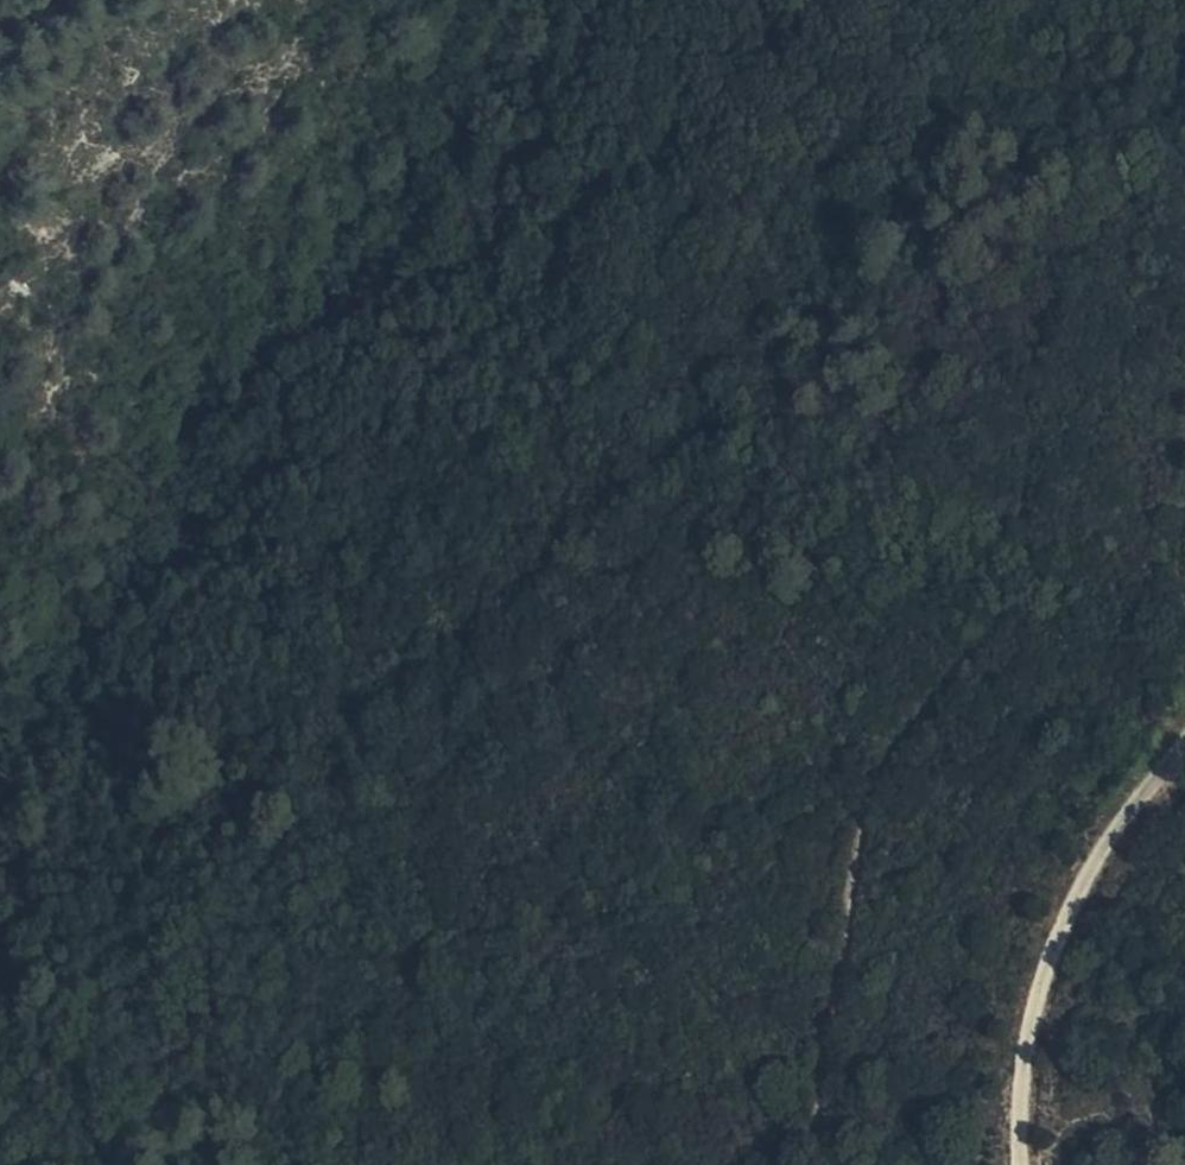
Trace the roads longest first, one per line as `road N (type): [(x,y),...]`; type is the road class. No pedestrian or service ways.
road 1 (track): [(1017,1164),(1010,1100),(1055,932),(1184,738)]

